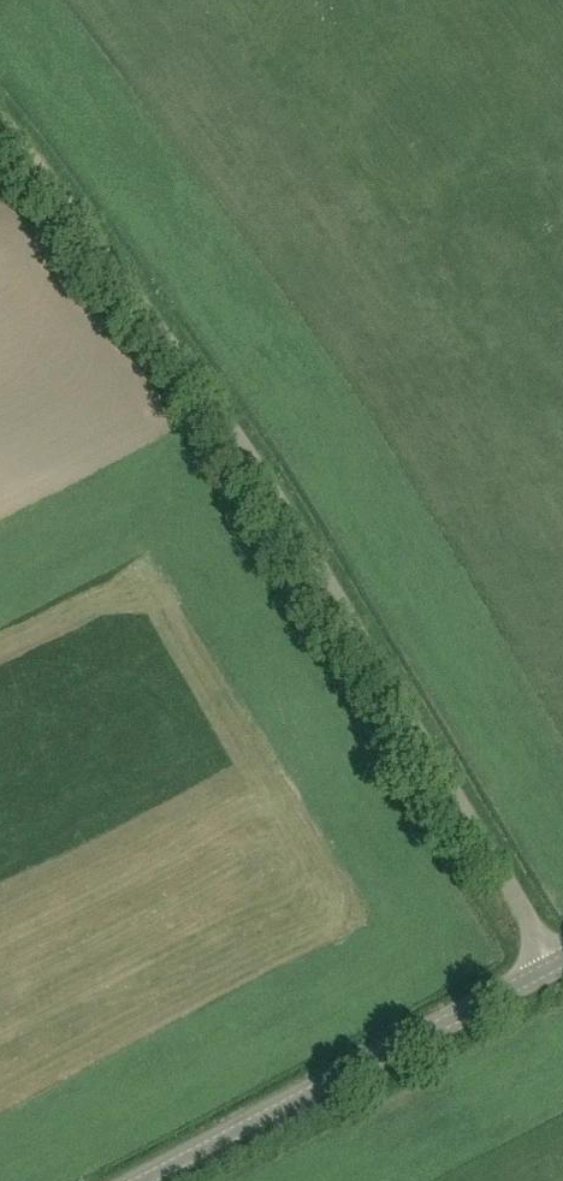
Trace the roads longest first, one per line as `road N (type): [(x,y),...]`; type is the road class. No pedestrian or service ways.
road 1 (unclassified): [(552,973),(302,548),(0,143)]
road 2 (tertiary): [(141,1180),(552,973)]

